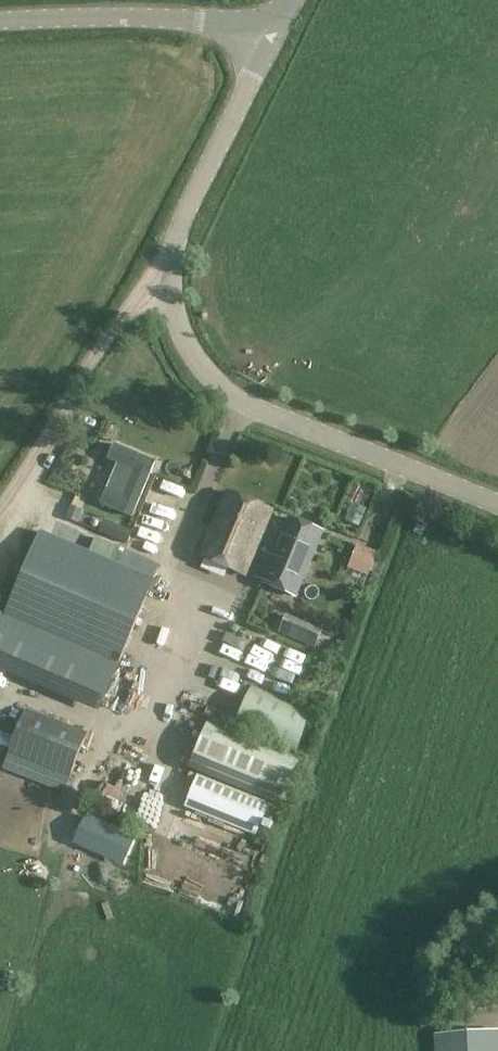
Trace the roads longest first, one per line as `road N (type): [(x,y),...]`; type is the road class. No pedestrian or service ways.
road 1 (unclassified): [(497,501),(235,400),(202,374),(169,286),(187,215),(276,33)]
road 2 (unclassified): [(0,29),(233,21),(276,33)]

